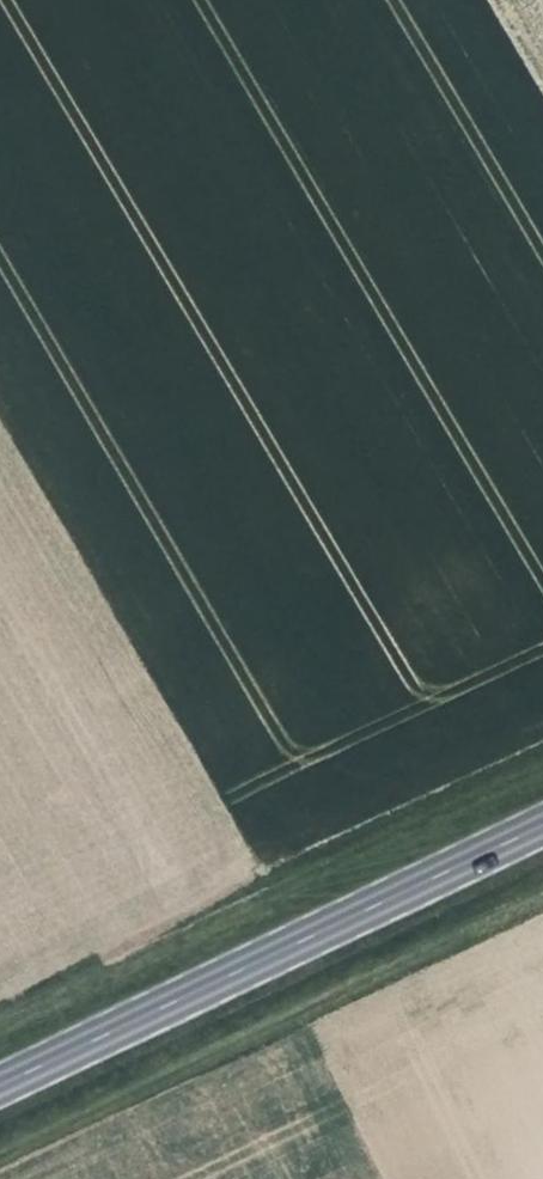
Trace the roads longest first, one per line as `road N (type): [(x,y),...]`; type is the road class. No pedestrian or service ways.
road 1 (secondary): [(542,824),(0,1084)]

